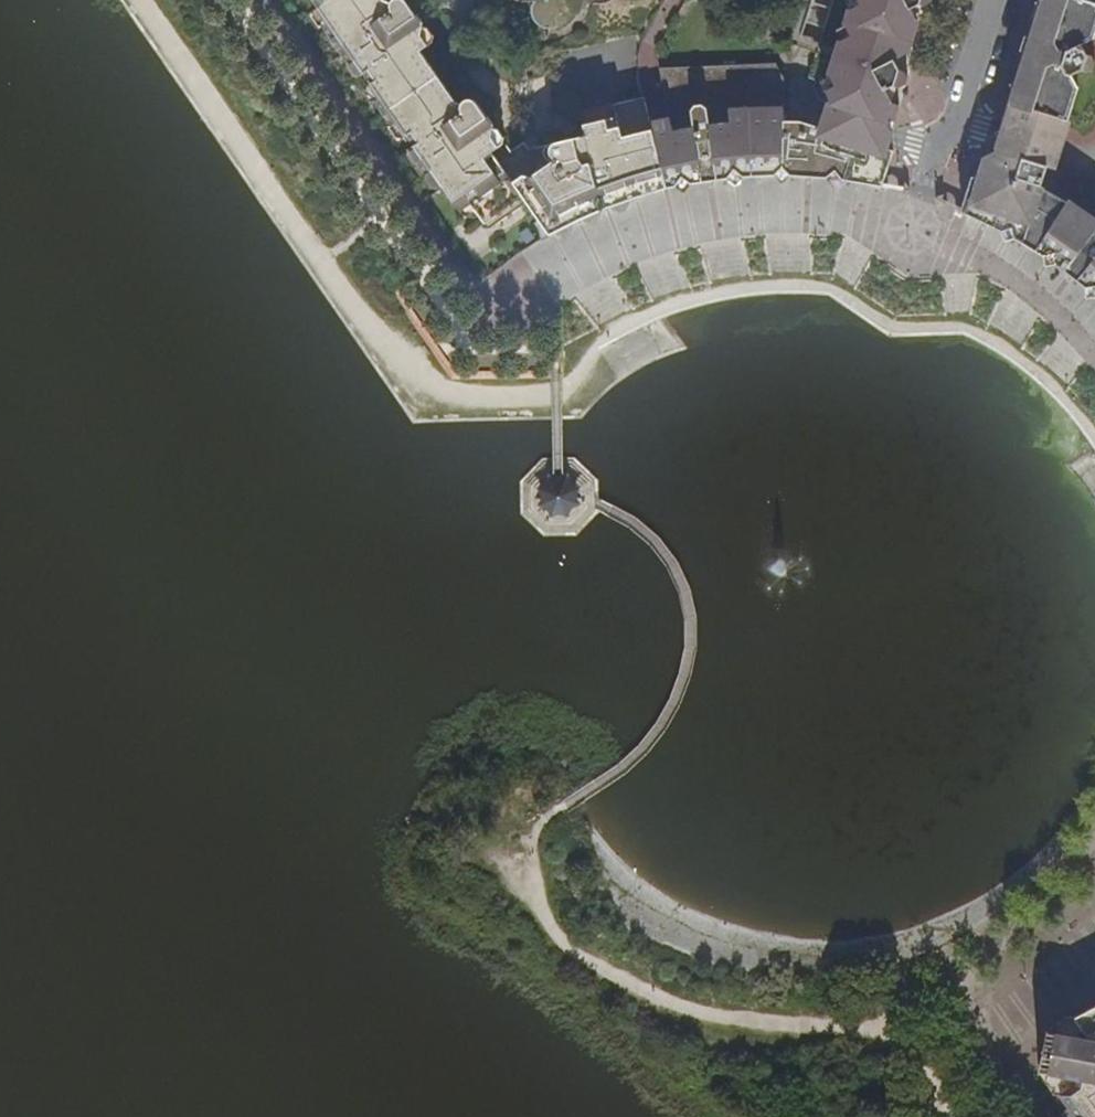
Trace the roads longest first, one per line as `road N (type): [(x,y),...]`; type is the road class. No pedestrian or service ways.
road 1 (residential): [(993,0),(914,227)]

